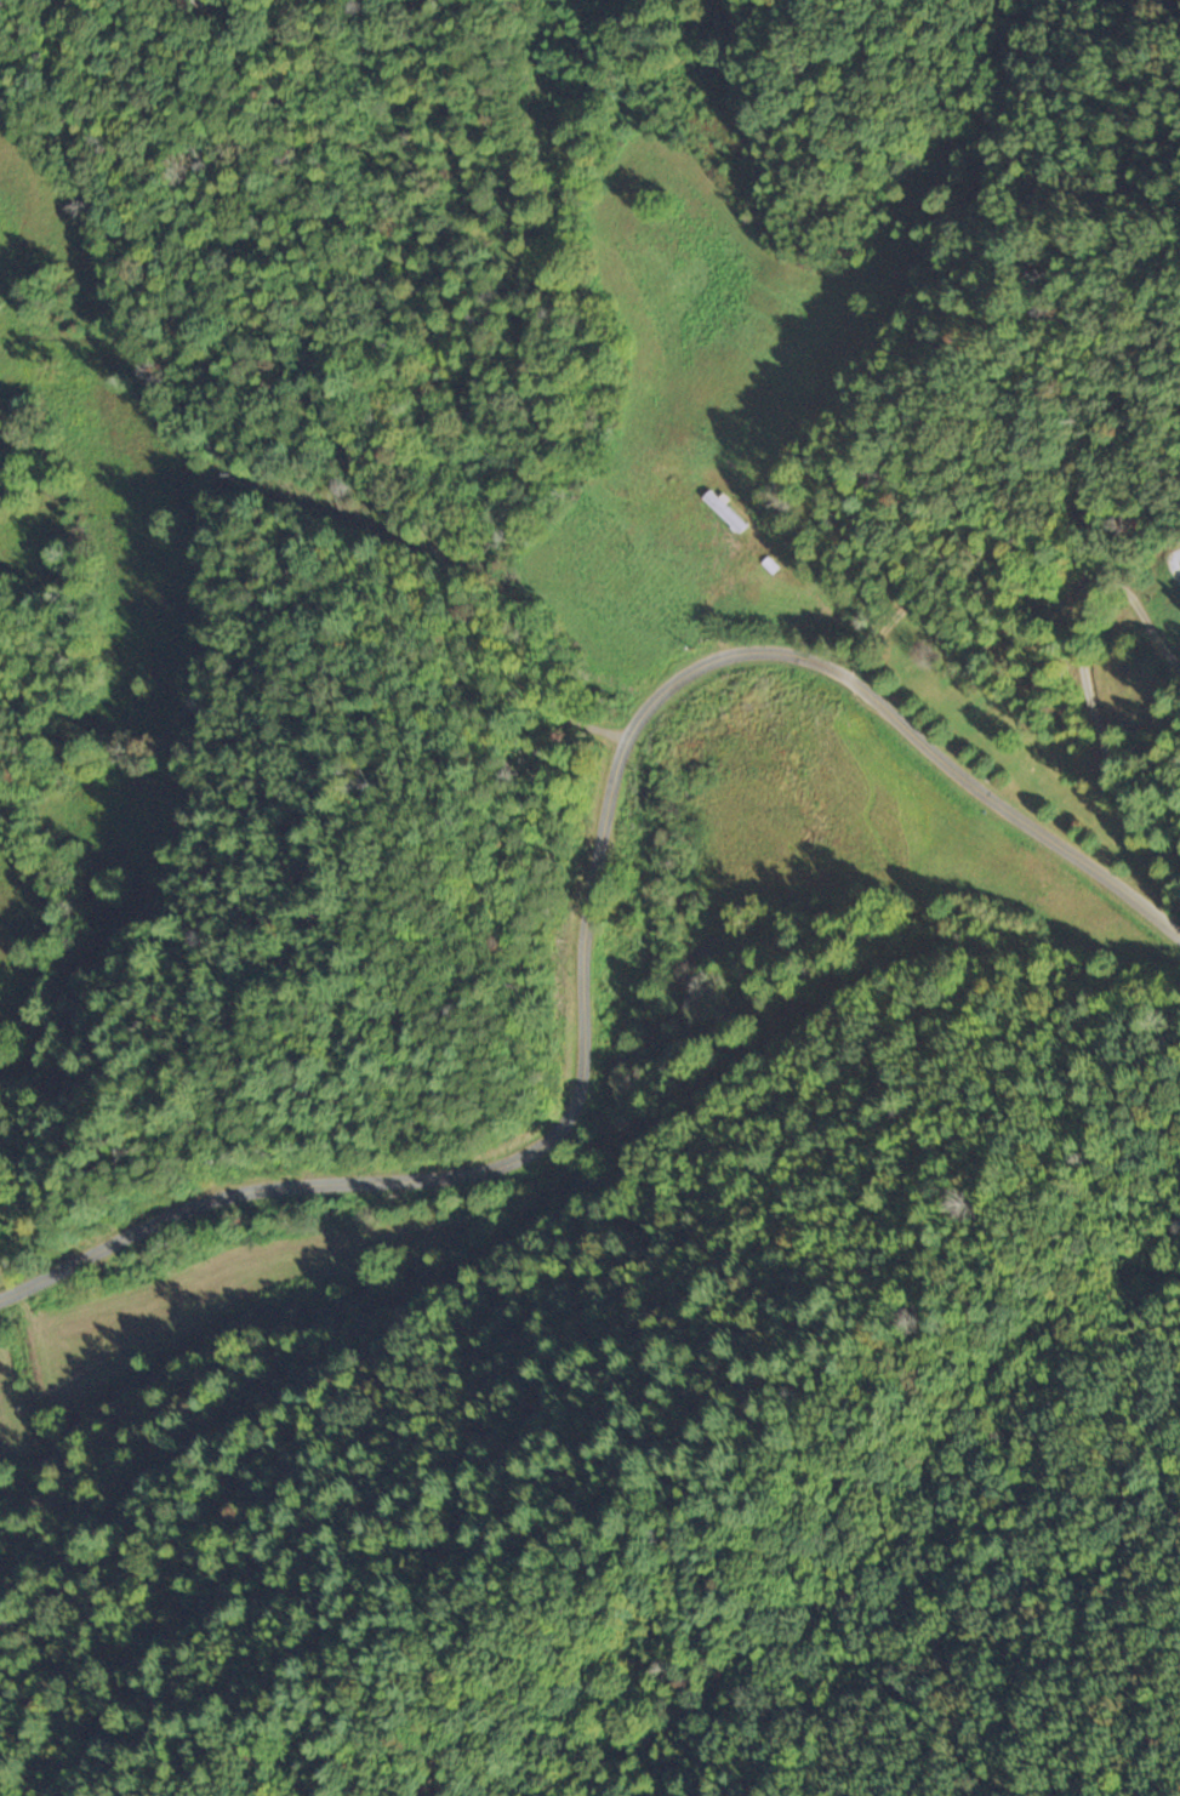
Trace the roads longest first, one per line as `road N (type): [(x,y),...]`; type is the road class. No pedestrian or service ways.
road 1 (tertiary): [(0,1298),(218,1197),(448,1178),(551,1140),(568,1119),(581,1076),(588,890),(611,777),(652,699),(720,657),(770,651),(845,677),(968,785),(1179,935)]

